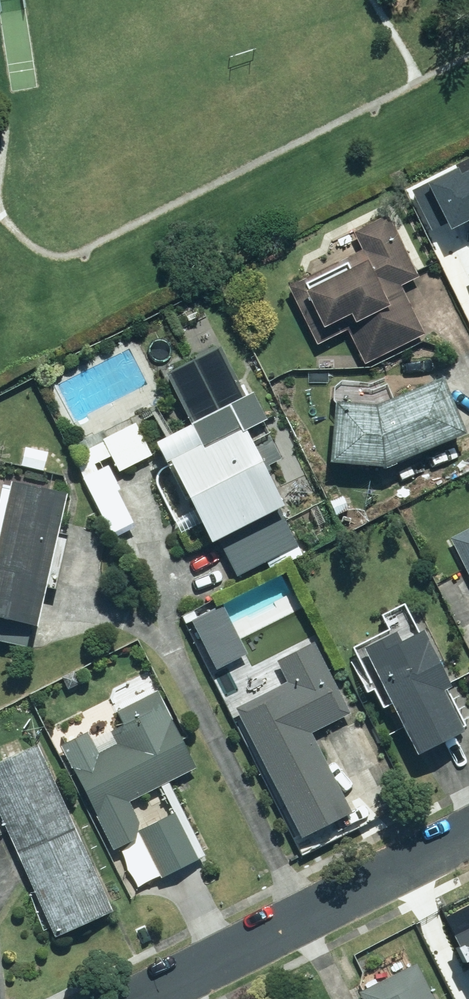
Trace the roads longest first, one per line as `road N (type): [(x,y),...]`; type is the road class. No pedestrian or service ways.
road 1 (residential): [(468,835),(143,998)]

